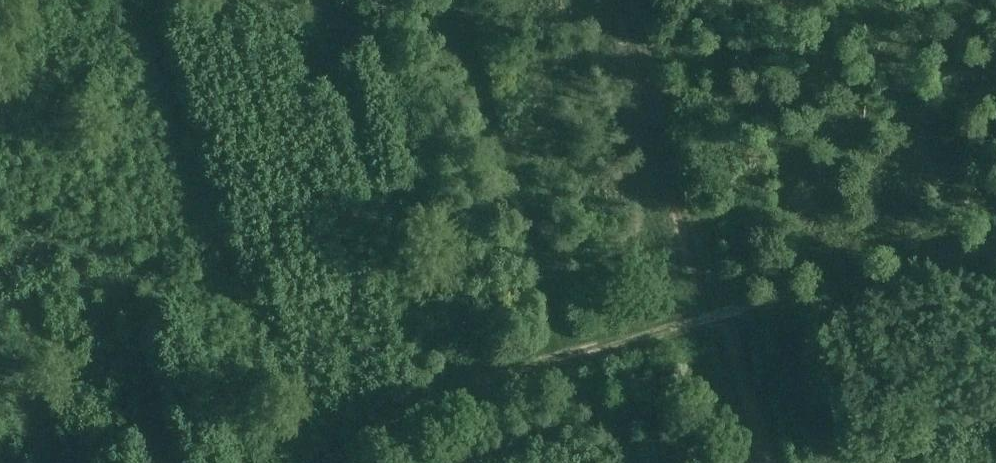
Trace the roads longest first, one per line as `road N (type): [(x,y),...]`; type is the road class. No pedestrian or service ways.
road 1 (track): [(995,245),(877,268),(447,391),(334,462)]
road 2 (track): [(579,354),(462,0)]

